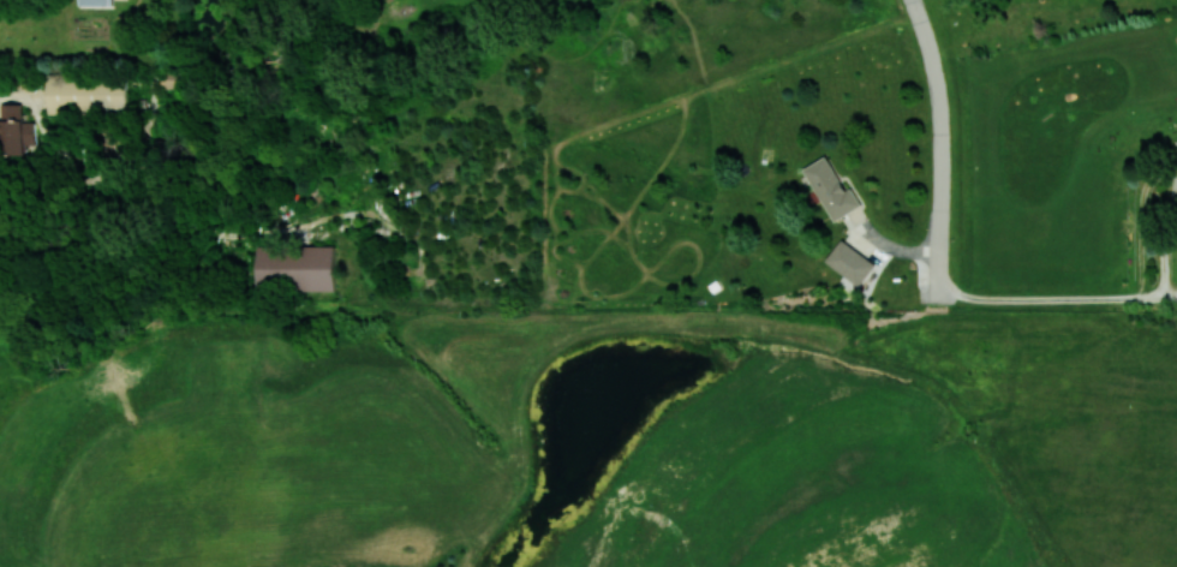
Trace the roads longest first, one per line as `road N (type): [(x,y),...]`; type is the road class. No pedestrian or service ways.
road 1 (residential): [(914,1),(939,86),(939,299)]

